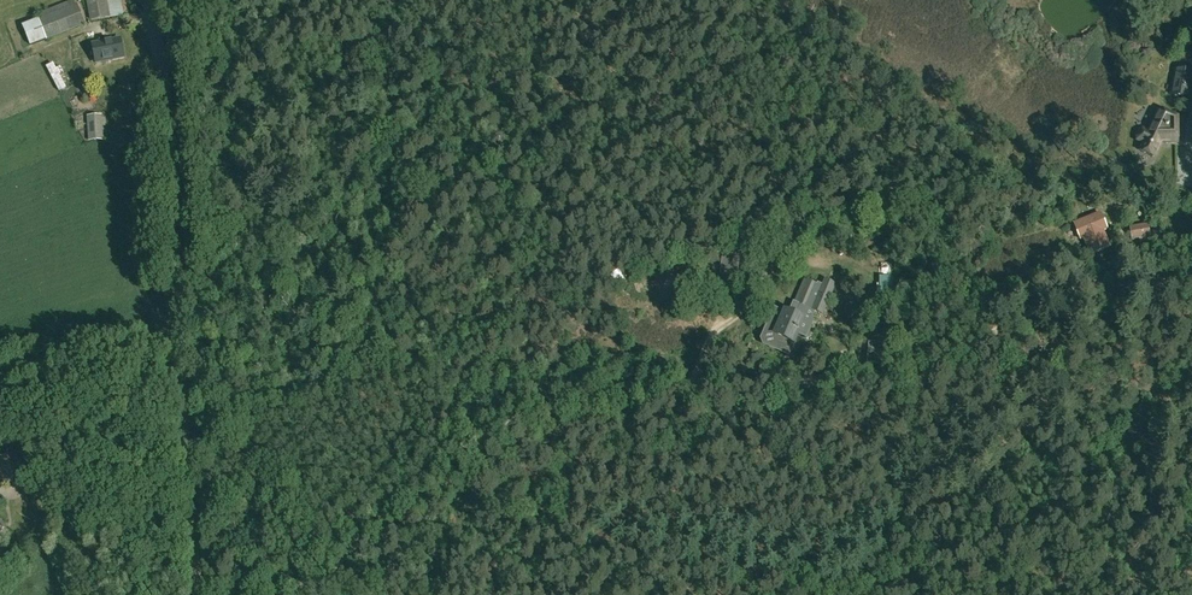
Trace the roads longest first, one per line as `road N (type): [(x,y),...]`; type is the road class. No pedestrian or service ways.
road 1 (track): [(310,594),(434,467),(510,423),(652,390),(898,366),(986,334),(1098,278),(1144,271)]
road 2 (unclassified): [(177,335),(162,80),(148,0)]
road 3 (unclassified): [(195,594),(177,335)]
road 4 (unclassified): [(2,379),(177,335)]

